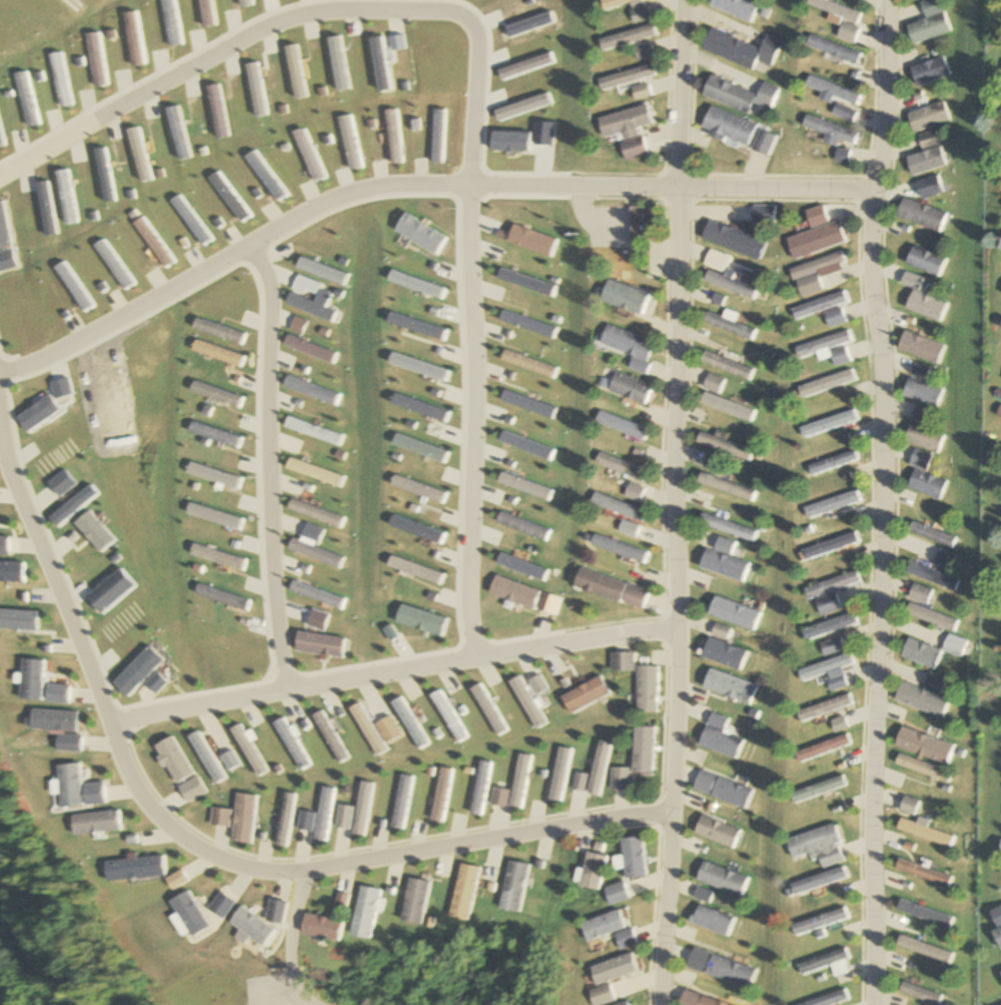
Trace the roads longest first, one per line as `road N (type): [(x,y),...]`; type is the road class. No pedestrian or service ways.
road 1 (residential): [(477,658),(471,42),(464,27),(438,11),(295,14),(0,175)]
road 2 (residential): [(668,810),(262,872),(230,866),(154,826),(122,786),(0,366)]
road 3 (residential): [(871,1004),(882,392),(870,190),(881,111),(881,0)]
road 4 (residential): [(660,1004),(680,472),(678,0)]
road 5 (residential): [(870,190),(472,187),(362,198),(4,376)]
road 6 (residential): [(104,722),(674,624)]
road 7 (residential): [(284,691),(256,251)]

